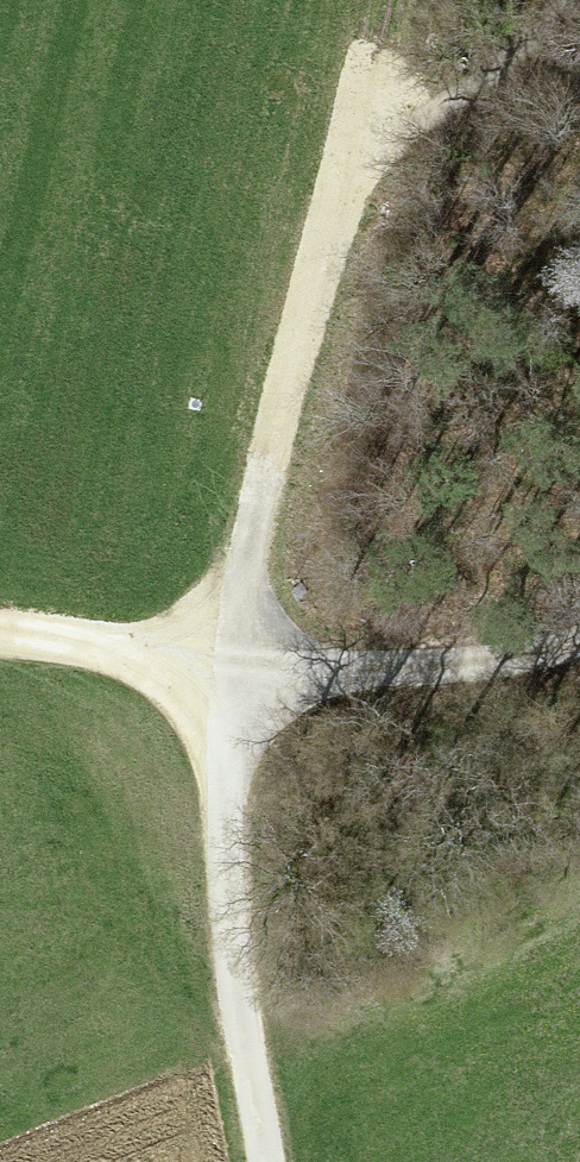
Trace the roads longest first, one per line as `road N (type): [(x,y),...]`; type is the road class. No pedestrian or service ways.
road 1 (track): [(402,0),(372,60),(225,657)]
road 2 (track): [(225,657),(222,774),(245,1048),(265,1161)]
road 3 (track): [(225,657),(385,675),(579,644)]
road 4 (track): [(355,130),(495,79),(564,0)]
road 5 (track): [(0,636),(225,657)]

